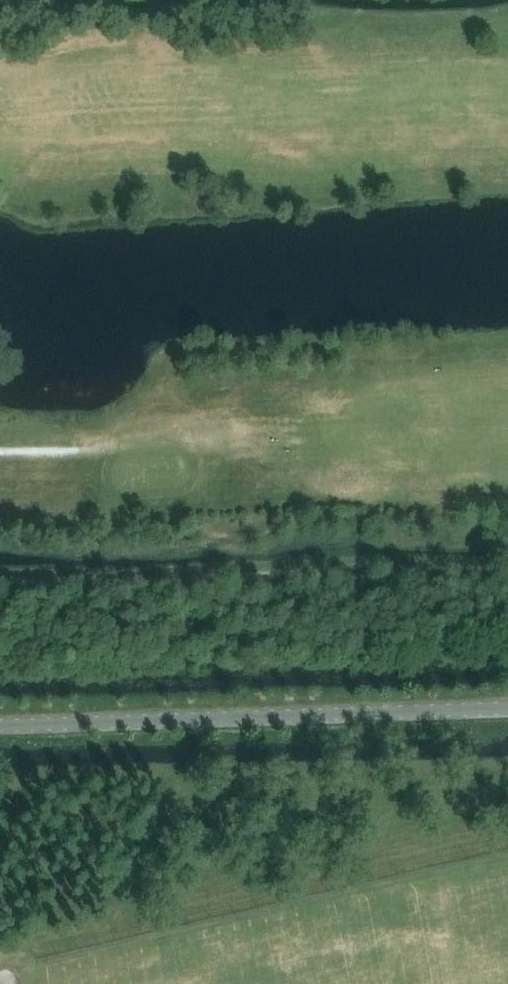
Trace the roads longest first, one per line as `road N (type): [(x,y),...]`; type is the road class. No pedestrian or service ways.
road 1 (unclassified): [(507,711),(0,728)]
road 2 (track): [(0,581),(507,568)]

